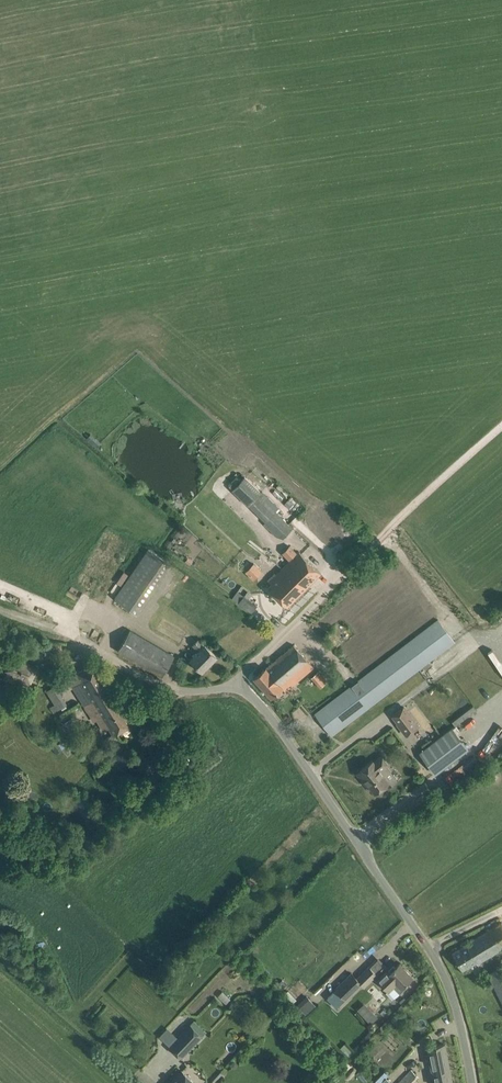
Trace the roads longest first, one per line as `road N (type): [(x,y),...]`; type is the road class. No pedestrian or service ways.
road 1 (unclassified): [(471,1082),(440,969),(274,719),(235,683)]
road 2 (track): [(341,577),(501,426)]
road 3 (unclassified): [(235,683),(195,691),(163,686),(83,642)]
road 4 (unclassified): [(235,683),(341,577)]

